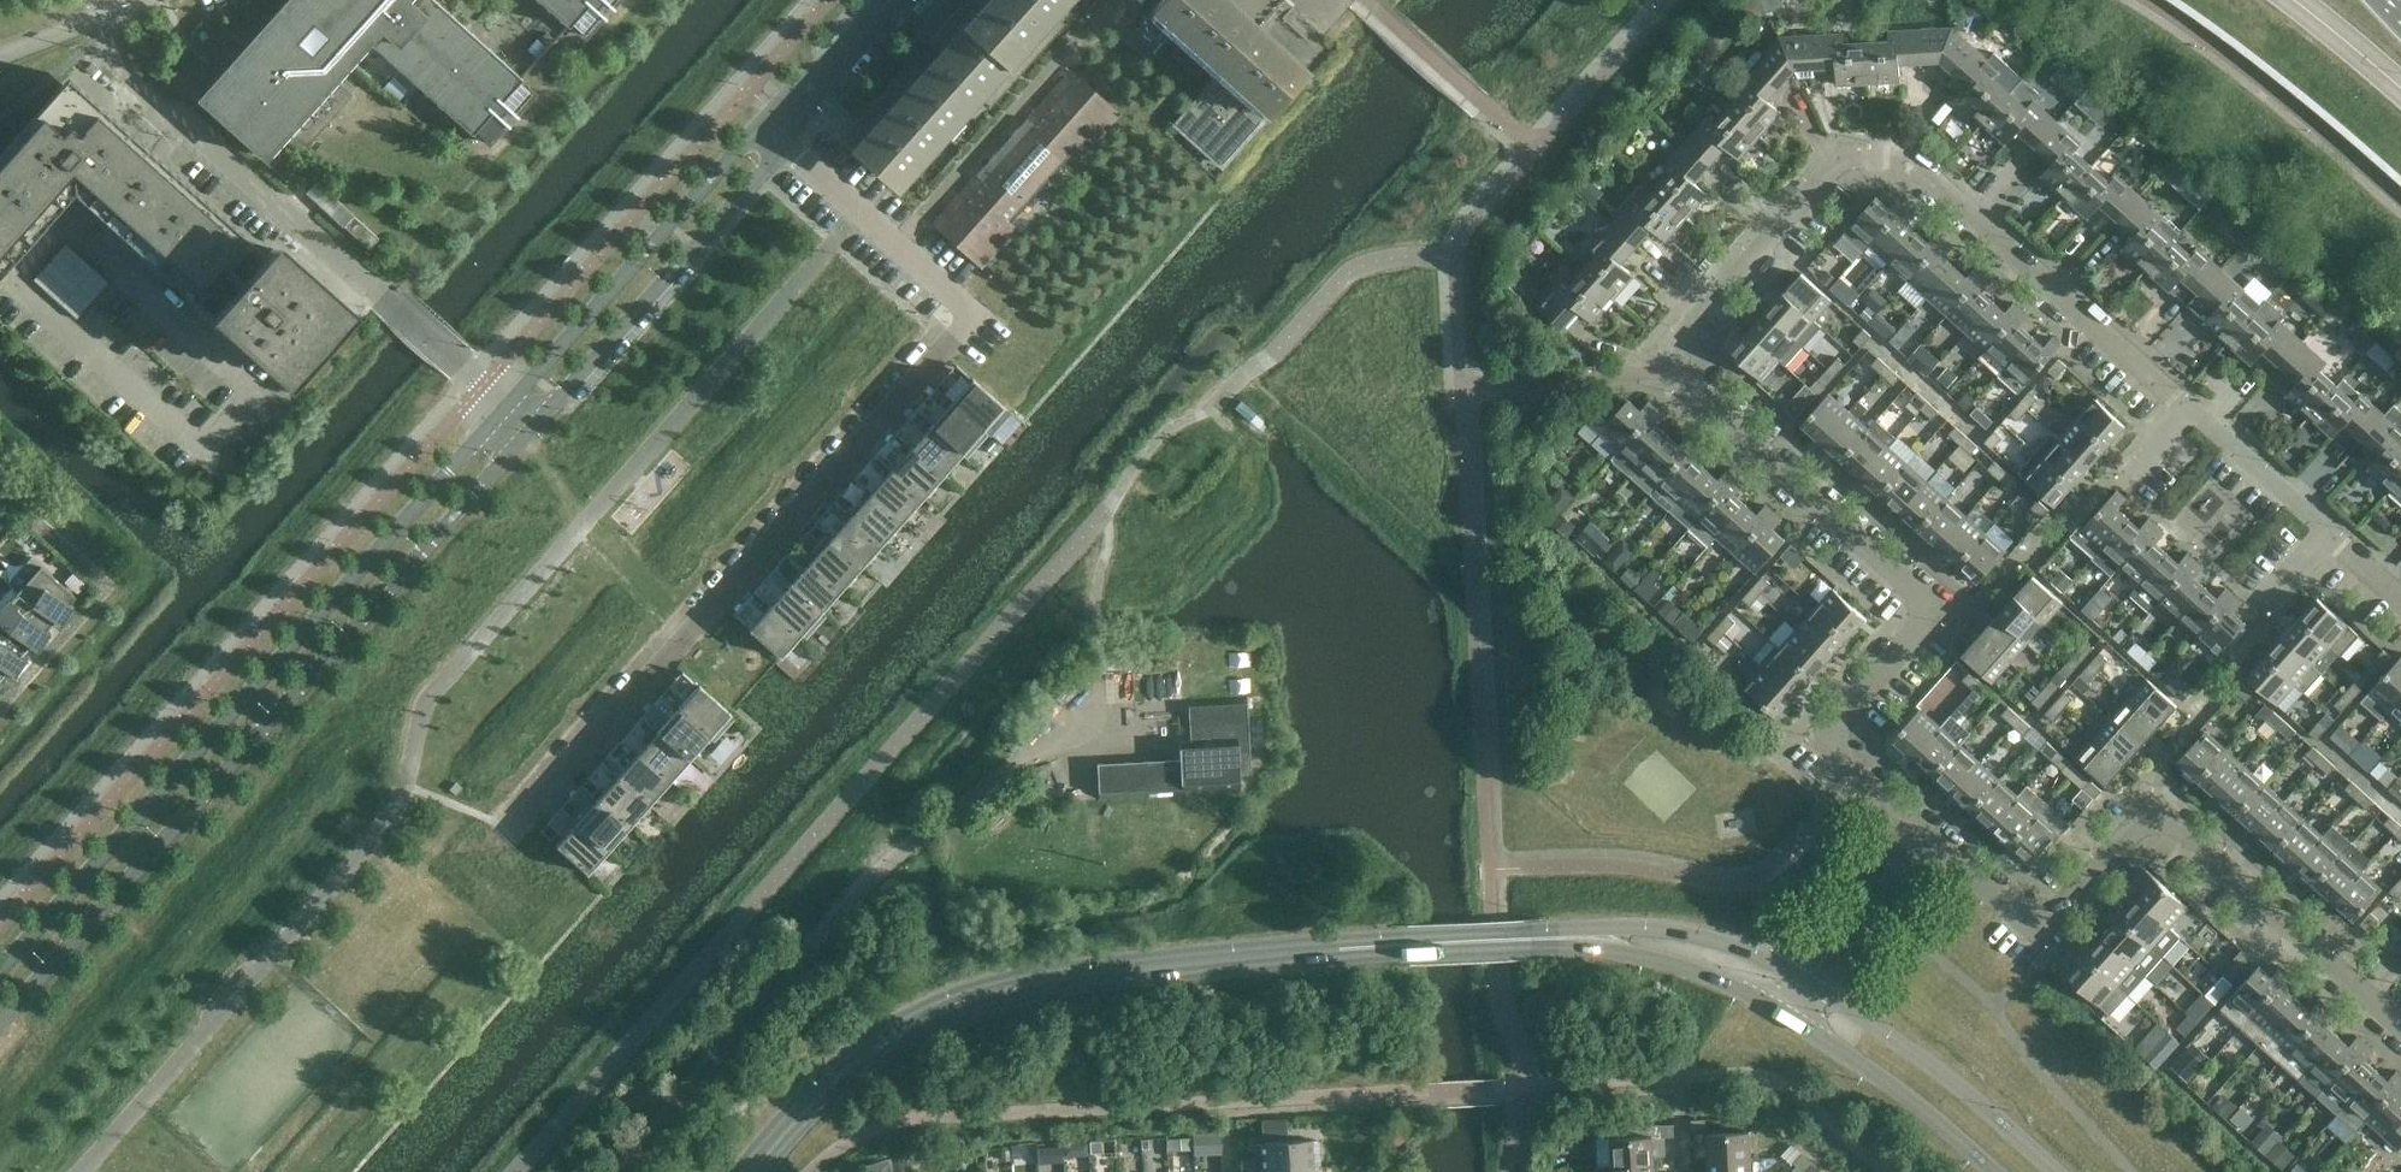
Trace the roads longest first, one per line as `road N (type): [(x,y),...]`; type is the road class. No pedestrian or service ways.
road 1 (residential): [(2189,405),(1911,161),(1873,154),(1830,171),(1680,335),(1673,349),(1680,384),(1927,600),(1926,627),(1850,711),(1840,747),(1863,781),(1932,842)]
road 2 (residential): [(518,820),(974,313),(774,133)]
road 3 (unclassified): [(0,1015),(526,428)]
road 4 (unclassified): [(503,407),(0,970)]
road 5 (secondary): [(1409,944),(1339,940),(1196,952),(995,982),(876,1034),(818,1080),(739,1171)]
road 6 (secondary): [(764,1171),(829,1095),(874,1057),(981,1007),(1046,991),(1409,944)]
road 7 (residential): [(1932,842),(2025,922),(2054,920),(2146,824),(2168,822),(2400,1024)]
road 8 (unclassified): [(774,133),(736,146),(503,407)]
road 9 (unclassified): [(526,428),(764,168),(774,133)]
road 10 (residential): [(167,111),(454,357)]
road 11 (secondary): [(2057,1171),(1930,1062),(1808,981)]
road 12 (secondary): [(1787,1015),(1908,1097),(1995,1171)]
road 13 (secondary): [(1808,981),(1750,949),(1690,932),(1633,926),(1585,937)]
road 14 (secondary): [(1585,937),(1702,973),(1787,1015)]
road 15 (residential): [(2327,531),(2189,405)]
road 16 (unclassified): [(1808,981),(1932,842)]
road 17 (unclassified): [(774,133),(890,0)]
road 18 (secondary): [(1409,944),(1585,937)]

